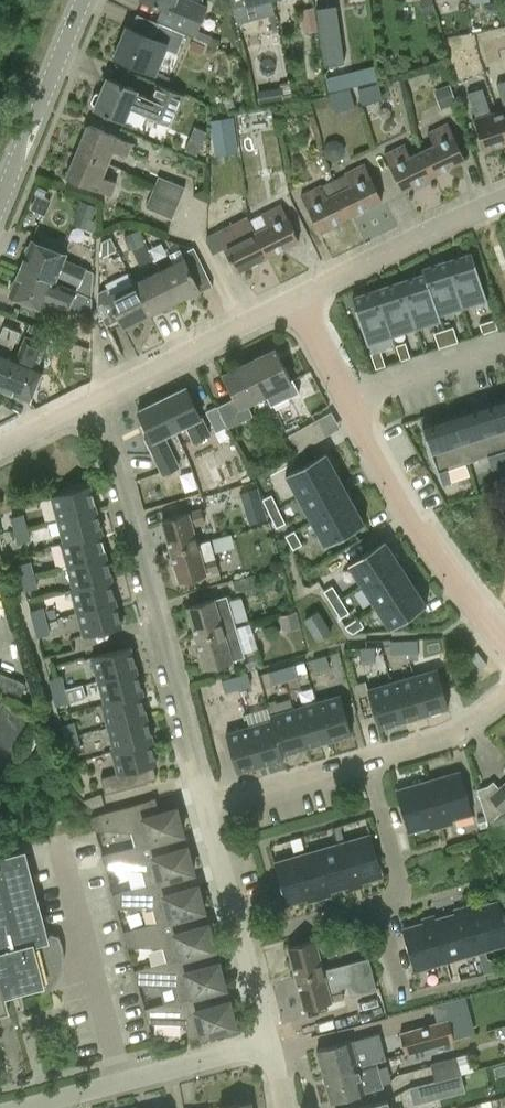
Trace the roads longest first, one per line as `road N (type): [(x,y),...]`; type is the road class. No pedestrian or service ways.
road 1 (residential): [(205,809),(93,401)]
road 2 (residential): [(241,941),(393,896),(401,880),(372,764)]
road 3 (residential): [(504,645),(411,524),(349,399)]
road 4 (residential): [(35,1107),(269,1045)]
road 5 (residential): [(297,298),(504,198)]
road 6 (residential): [(93,401),(297,298)]
road 7 (tertiary): [(0,209),(84,0)]
road 8 (residential): [(205,809),(372,764)]
road 9 (residential): [(349,399),(504,344)]
road 10 (residential): [(372,764),(453,737),(504,699)]
road 11 (residential): [(241,941),(205,809)]

